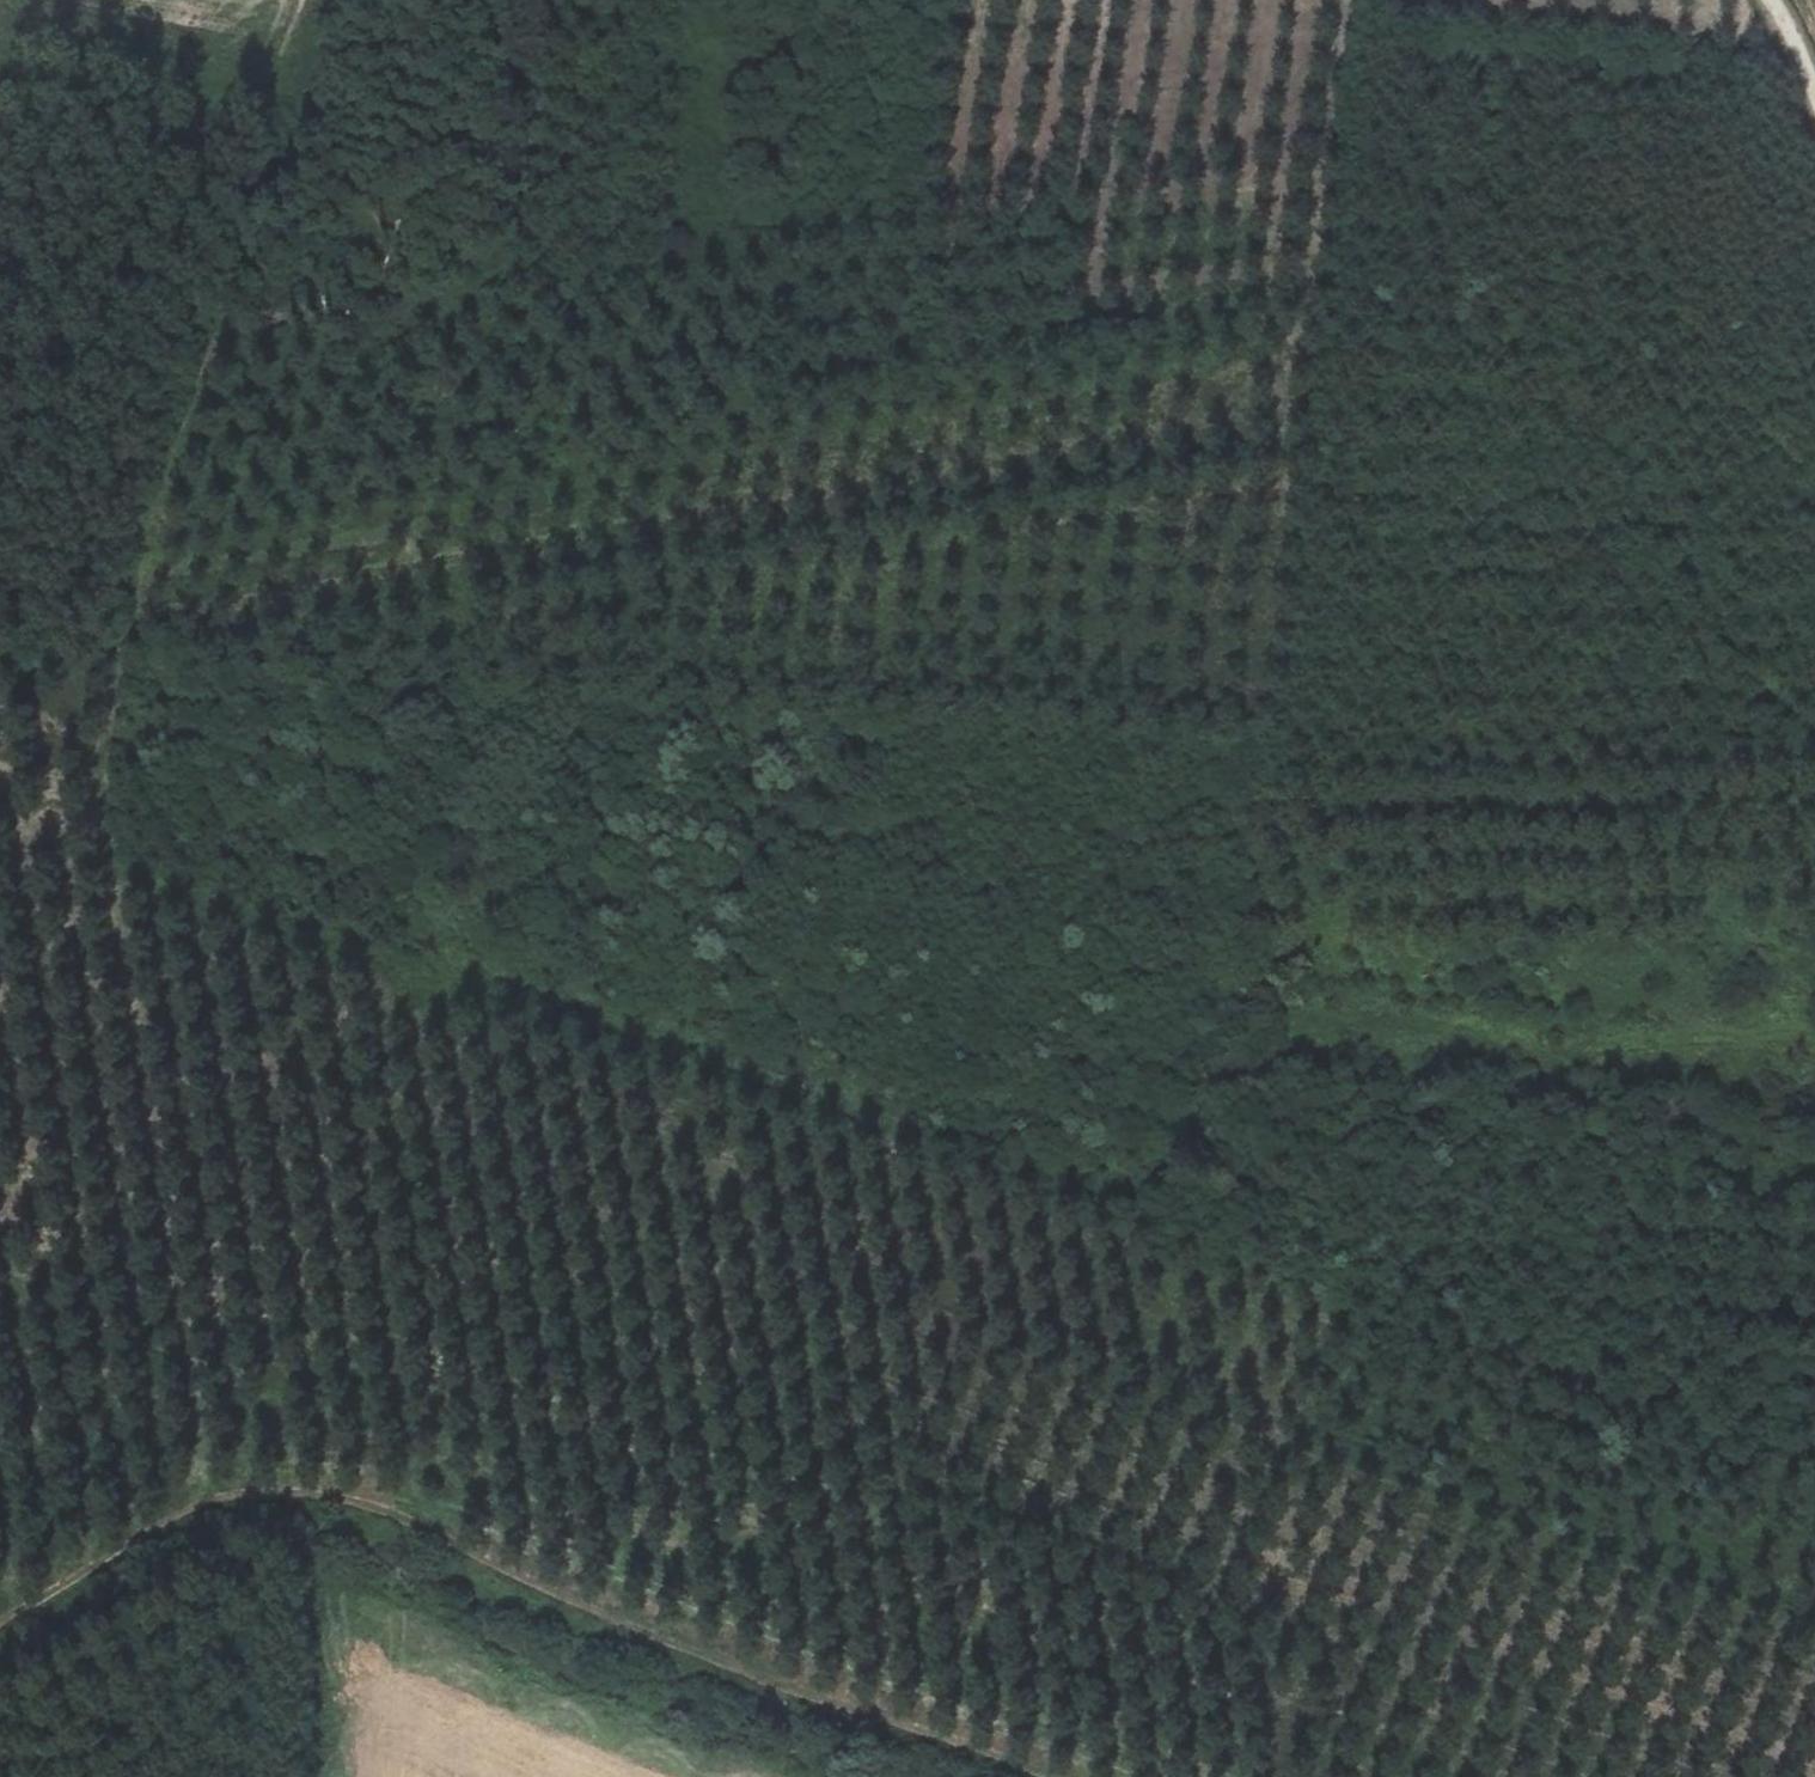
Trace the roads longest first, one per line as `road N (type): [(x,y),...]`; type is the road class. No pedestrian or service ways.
road 1 (track): [(1053,1776),(602,1611),(371,1505),(307,1490),(223,1497),(180,1515),(0,1621)]

